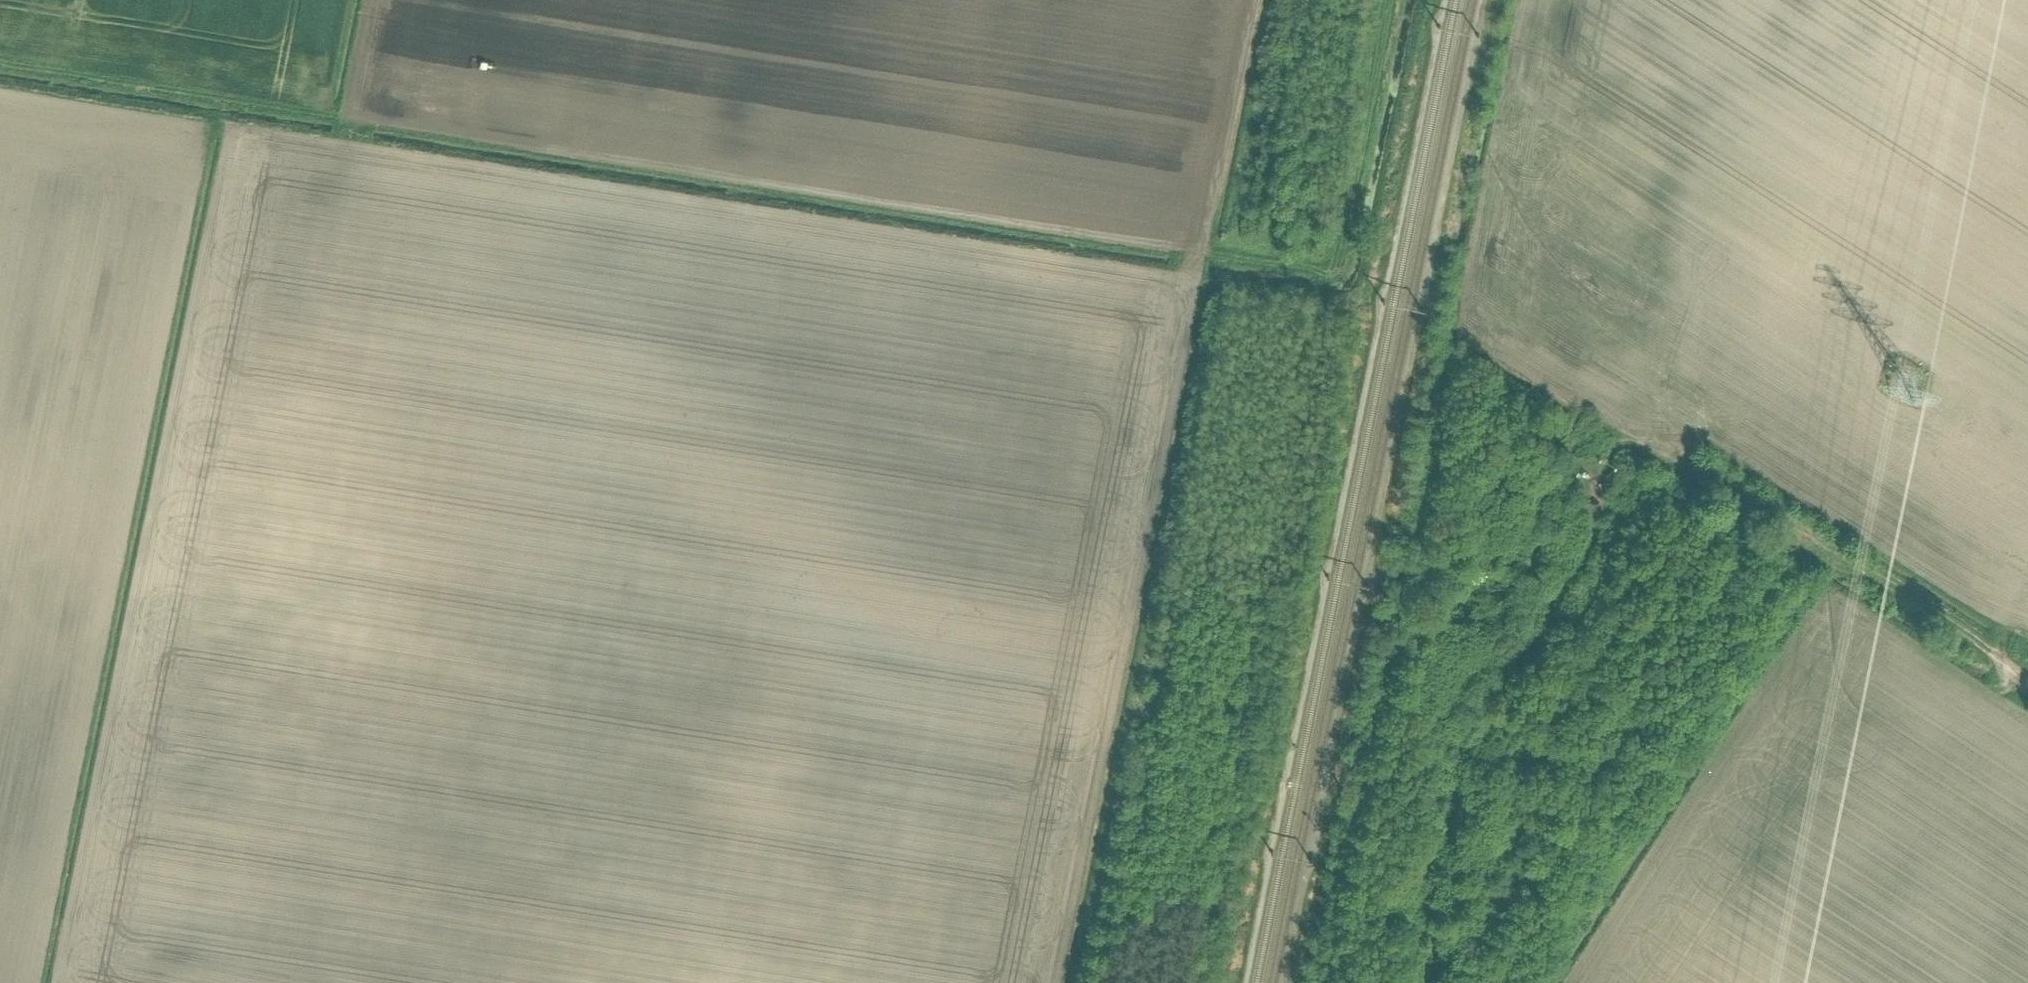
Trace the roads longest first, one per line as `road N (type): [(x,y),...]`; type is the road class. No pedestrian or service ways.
road 1 (track): [(2027,672),(1722,476)]

